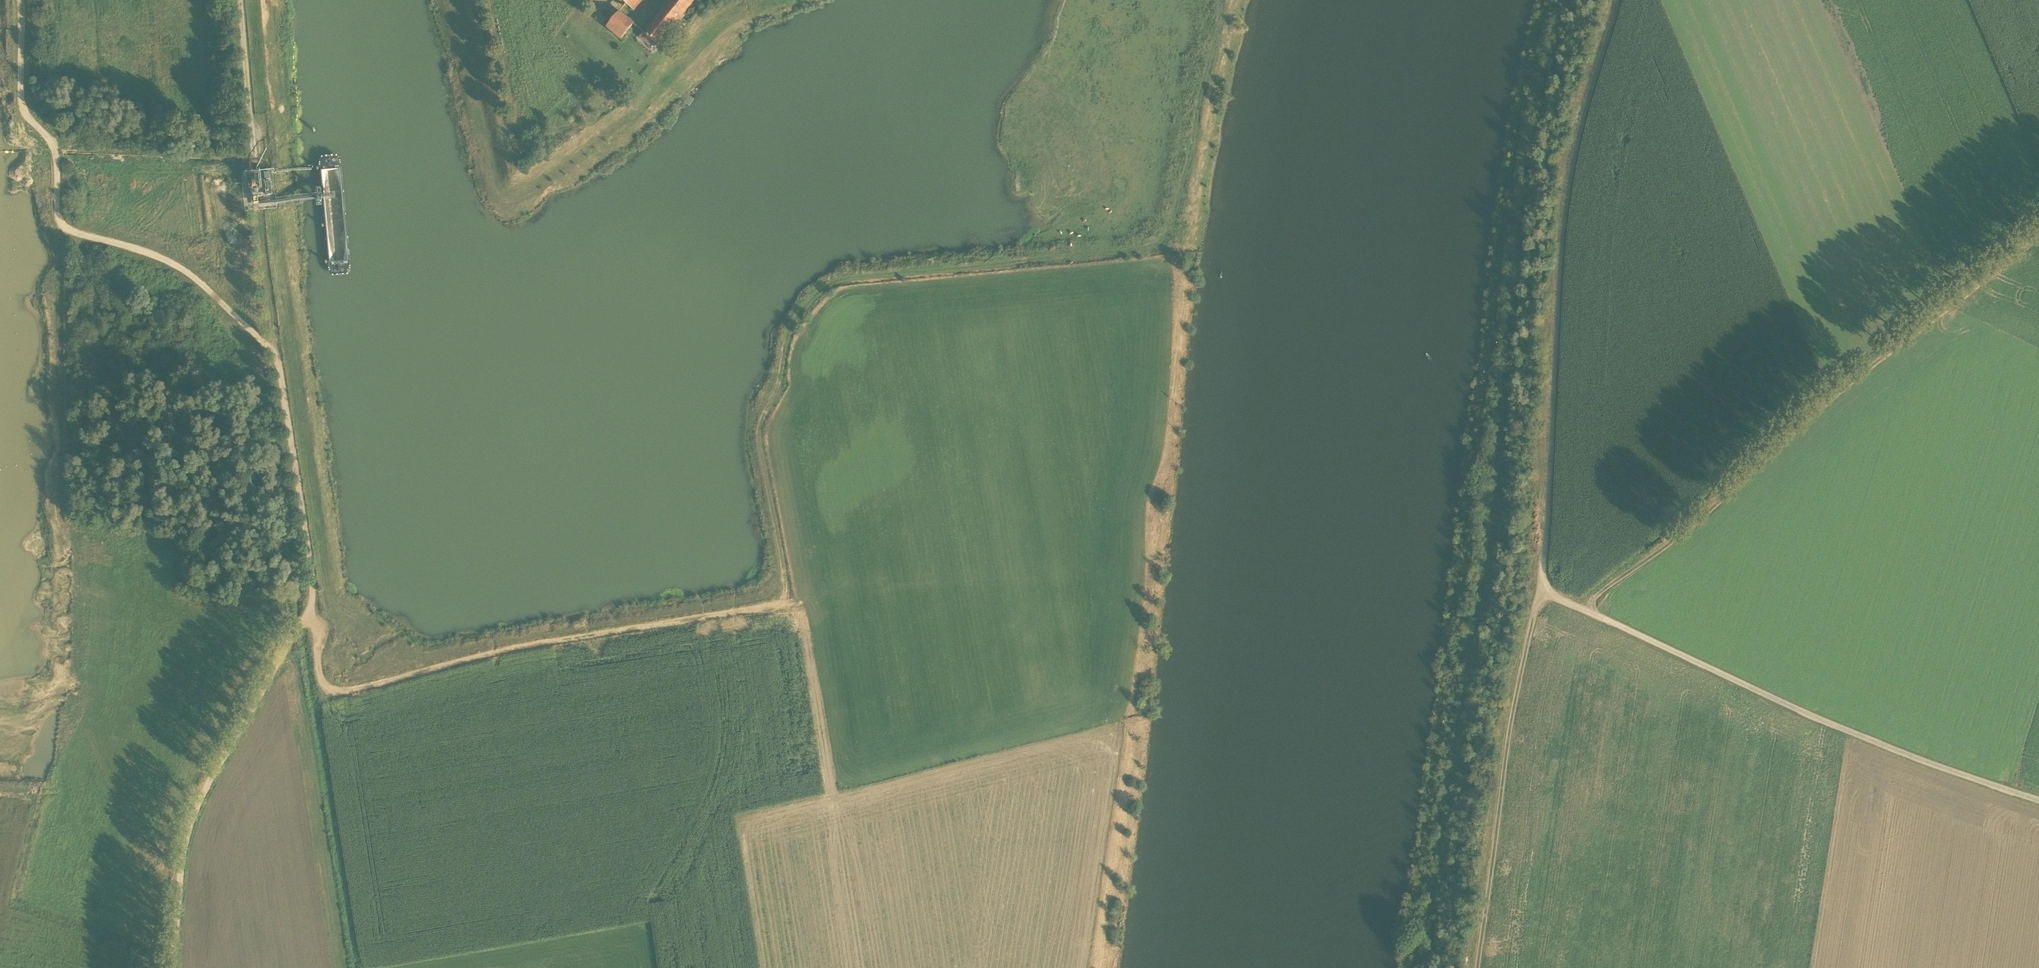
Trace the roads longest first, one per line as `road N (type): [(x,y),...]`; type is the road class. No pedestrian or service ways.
road 1 (track): [(171,967),(190,822),(302,624),(311,593),(274,343)]
road 2 (track): [(2038,235),(1918,327),(1588,611),(1544,596)]
road 3 (track): [(1544,596),(1559,249),(1617,0)]
road 4 (track): [(311,593),(330,694),(514,651),(787,609)]
road 5 (unclassified): [(2038,801),(1886,747),(1588,611)]
road 6 (track): [(274,343),(193,277),(58,222),(53,143),(22,110),(18,0)]
road 7 (track): [(1544,596),(1514,705),(1477,967)]
road 8 (track): [(274,343),(238,0)]
road 9 (track): [(439,668),(392,807),(331,928),(335,967)]

